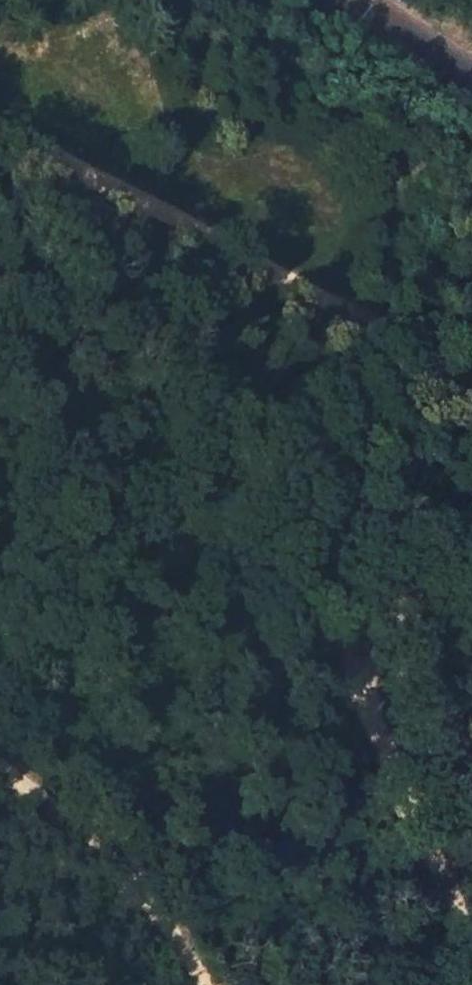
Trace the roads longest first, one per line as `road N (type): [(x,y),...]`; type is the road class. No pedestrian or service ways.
road 1 (track): [(471,387),(0,122)]
road 2 (track): [(471,944),(356,689),(352,652),(370,619),(406,604),(471,639)]
road 3 (track): [(208,984),(91,832),(0,769)]

